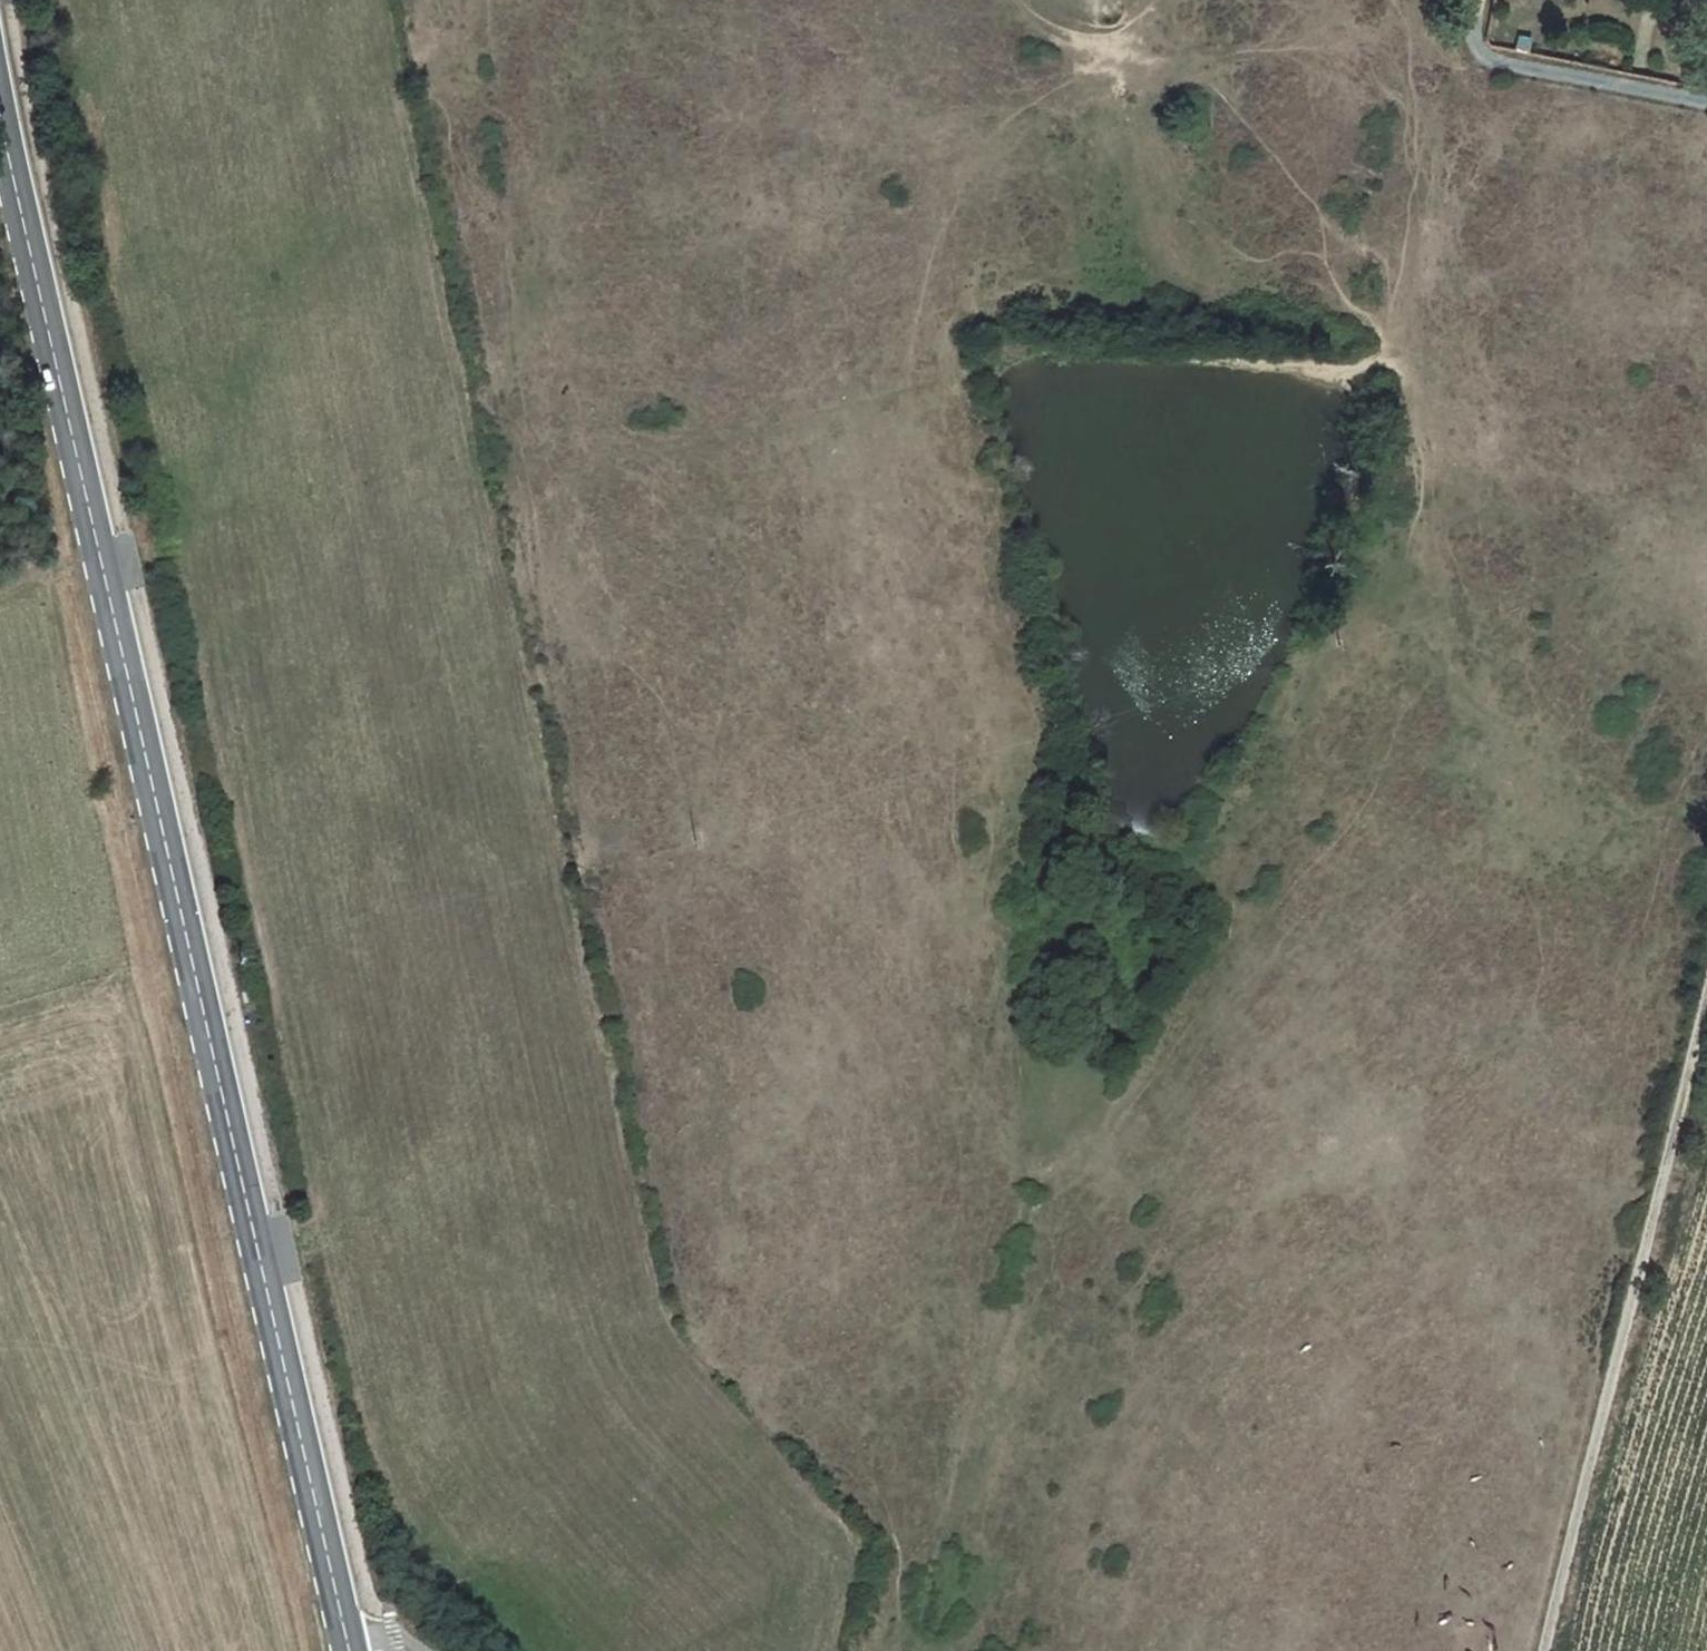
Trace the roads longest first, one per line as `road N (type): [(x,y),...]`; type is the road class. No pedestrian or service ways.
road 1 (secondary): [(343,1649),(0,128)]
road 2 (track): [(1546,1650),(1706,1001)]
road 3 (track): [(1706,105),(1474,53),(1475,0)]

